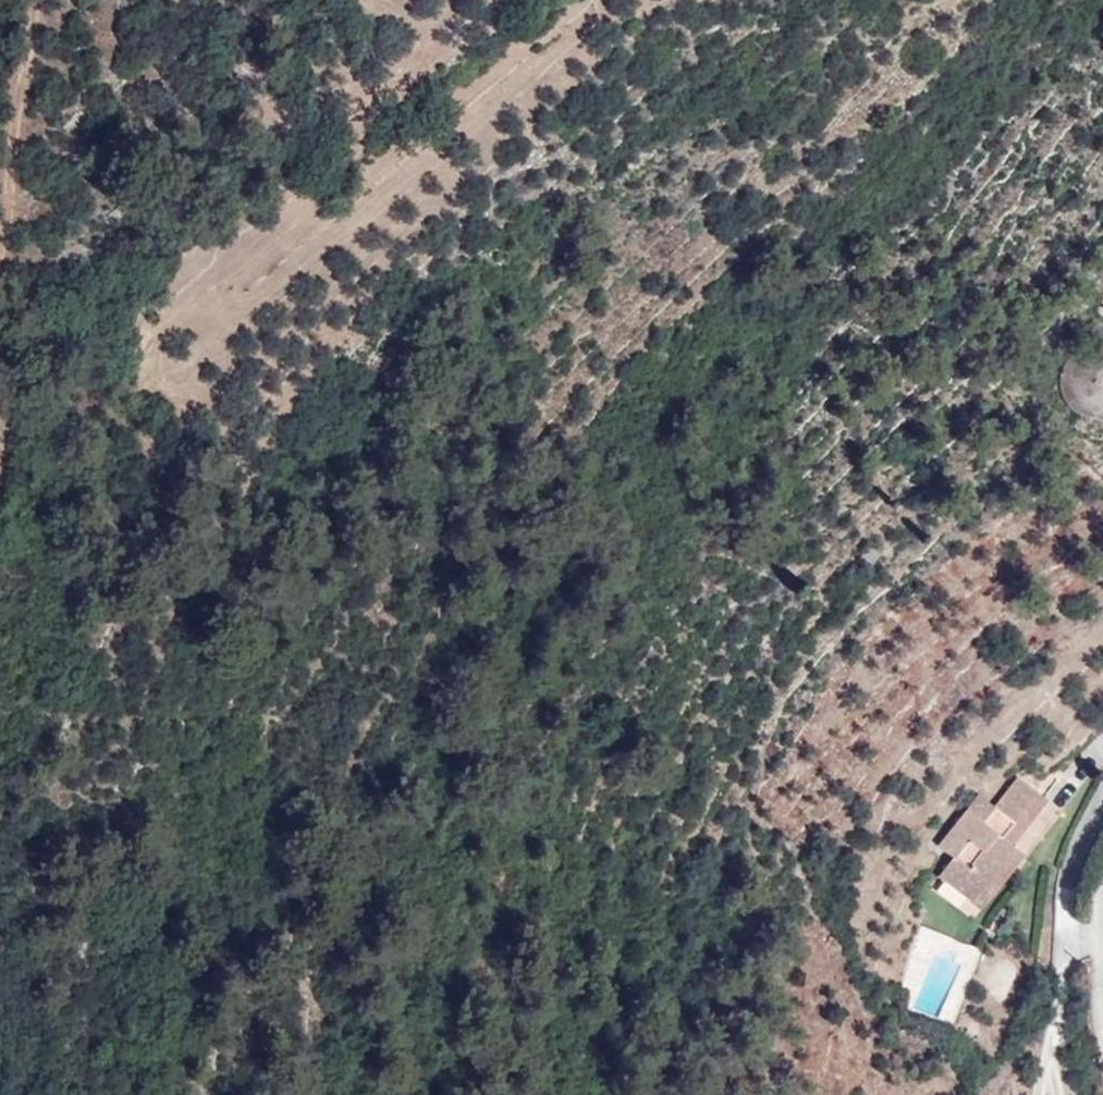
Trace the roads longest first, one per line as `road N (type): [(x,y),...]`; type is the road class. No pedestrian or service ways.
road 1 (unclassified): [(40,0),(0,248)]

